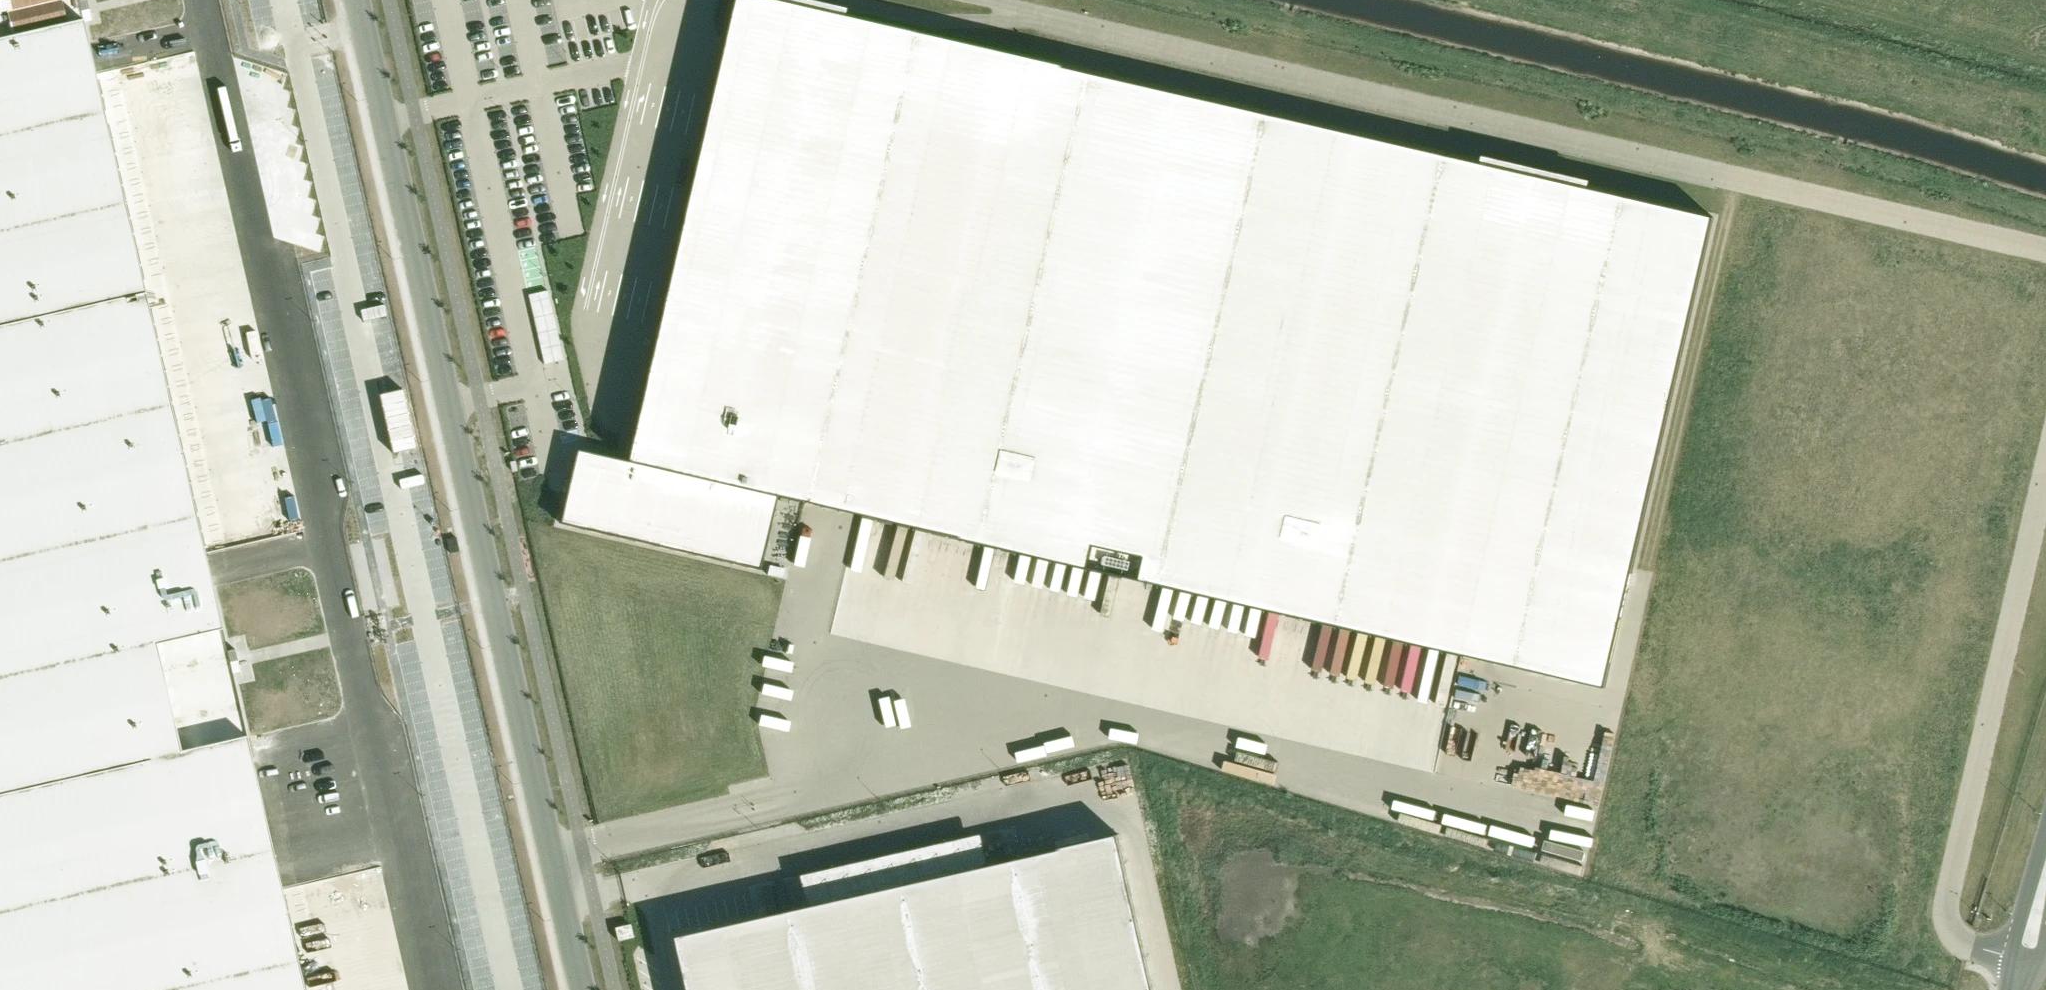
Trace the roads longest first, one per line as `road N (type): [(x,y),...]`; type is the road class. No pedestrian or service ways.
road 1 (unclassified): [(582,989),(358,0)]
road 2 (unclassified): [(2045,829),(2009,989)]

